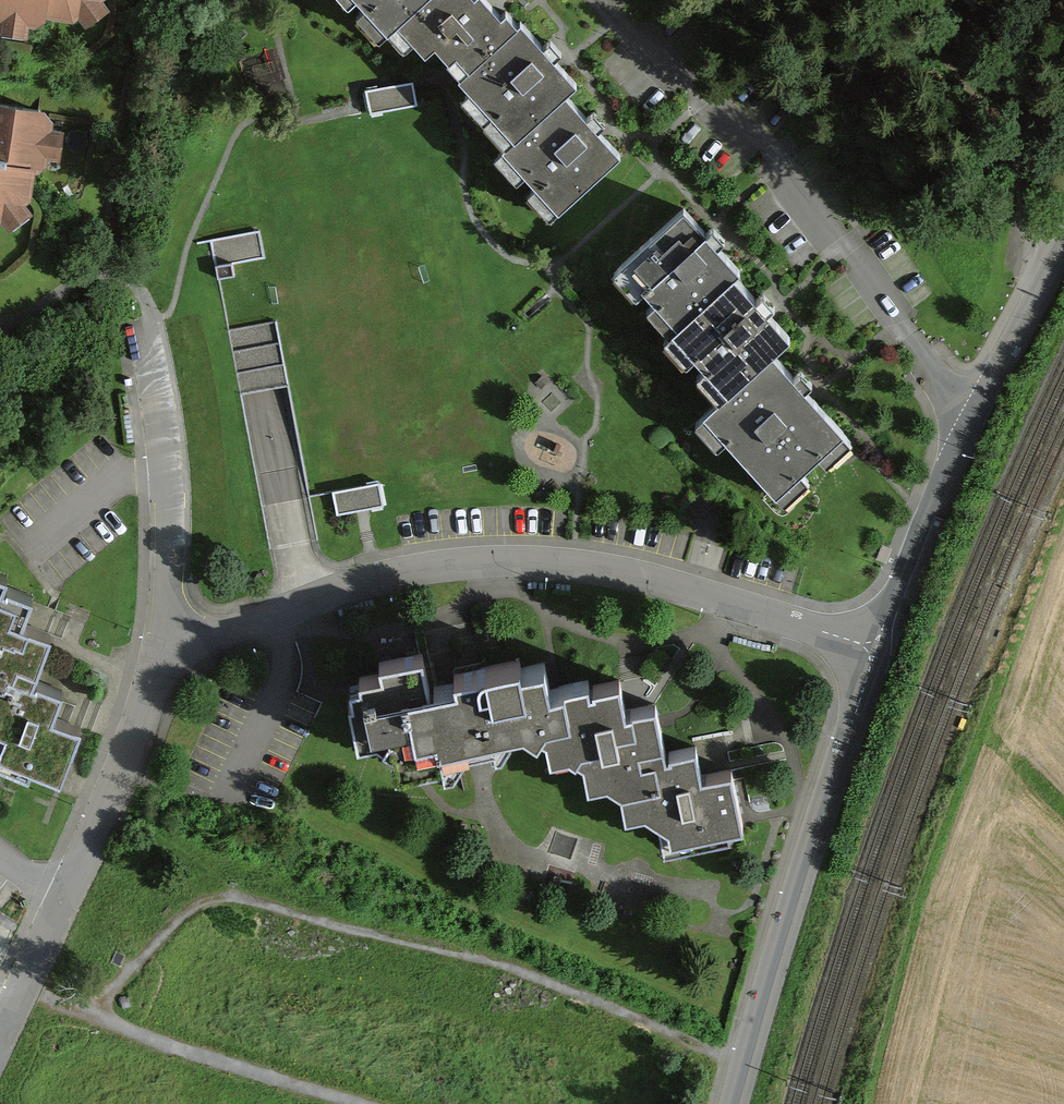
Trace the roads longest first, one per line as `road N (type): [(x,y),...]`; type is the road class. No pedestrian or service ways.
road 1 (residential): [(875,651),(574,561),(478,559),(401,569),(165,650)]
road 2 (residential): [(875,651),(756,1009),(733,1103)]
road 3 (residential): [(1063,231),(926,518),(875,651)]
road 4 (residential): [(165,650),(142,726),(0,1023)]
road 5 (residential): [(165,650),(168,469),(145,321)]
road 6 (track): [(124,276),(111,209),(157,0)]

